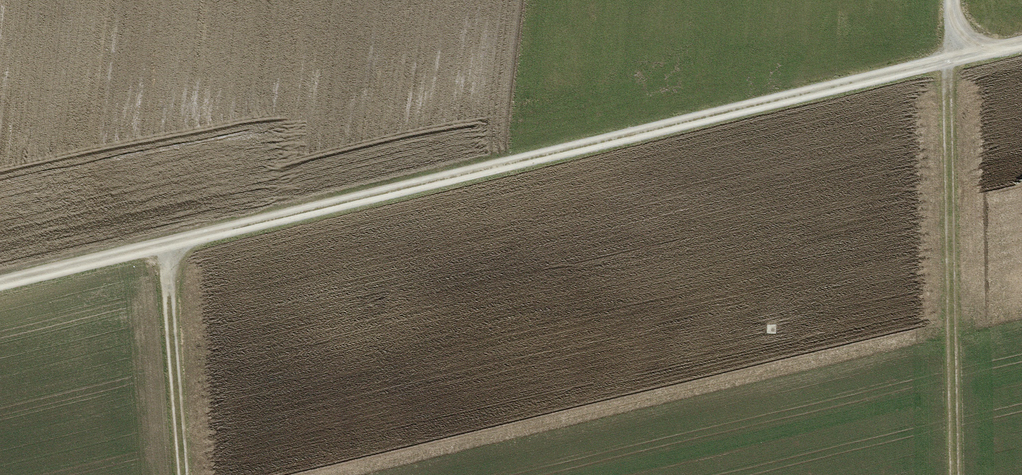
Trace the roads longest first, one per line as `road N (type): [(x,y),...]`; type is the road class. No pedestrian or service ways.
road 1 (track): [(954,57),(0,283)]
road 2 (track): [(961,474),(954,57)]
road 3 (track): [(185,474),(167,243)]

